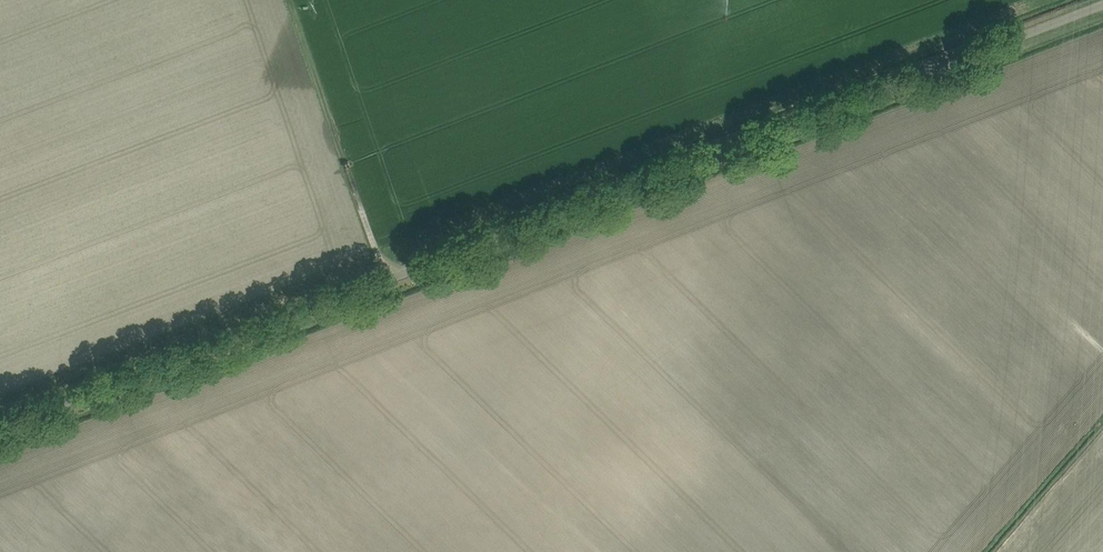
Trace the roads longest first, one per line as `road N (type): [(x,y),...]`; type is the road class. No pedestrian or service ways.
road 1 (unclassified): [(0,429),(1102,9)]
road 2 (track): [(290,0),(387,279)]
road 3 (track): [(983,551),(1102,414)]

